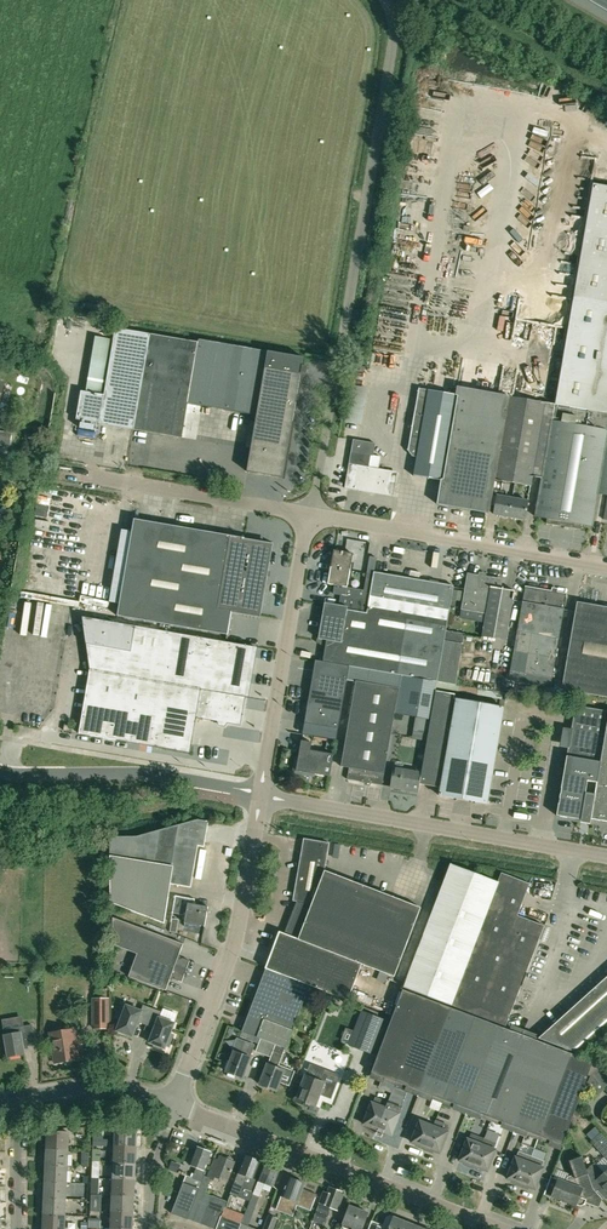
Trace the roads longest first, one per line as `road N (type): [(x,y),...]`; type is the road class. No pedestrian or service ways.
road 1 (unclassified): [(311,517),(394,44),(383,0)]
road 2 (unclassified): [(606,858),(258,798)]
road 3 (unclassified): [(498,1228),(173,1107)]
road 4 (unclassified): [(173,1107),(231,952),(258,798)]
road 5 (unclassified): [(606,567),(311,517)]
road 6 (unclassified): [(258,798),(311,517)]
road 7 (residential): [(258,798),(147,775),(0,774)]
road 8 (unclassified): [(311,517),(60,474)]
road 9 (unclassified): [(173,1107),(134,1092),(96,1090),(12,1101)]
road 10 (residential): [(14,1228),(12,1101)]
road 11 (residential): [(149,1228),(151,1173),(173,1107)]

